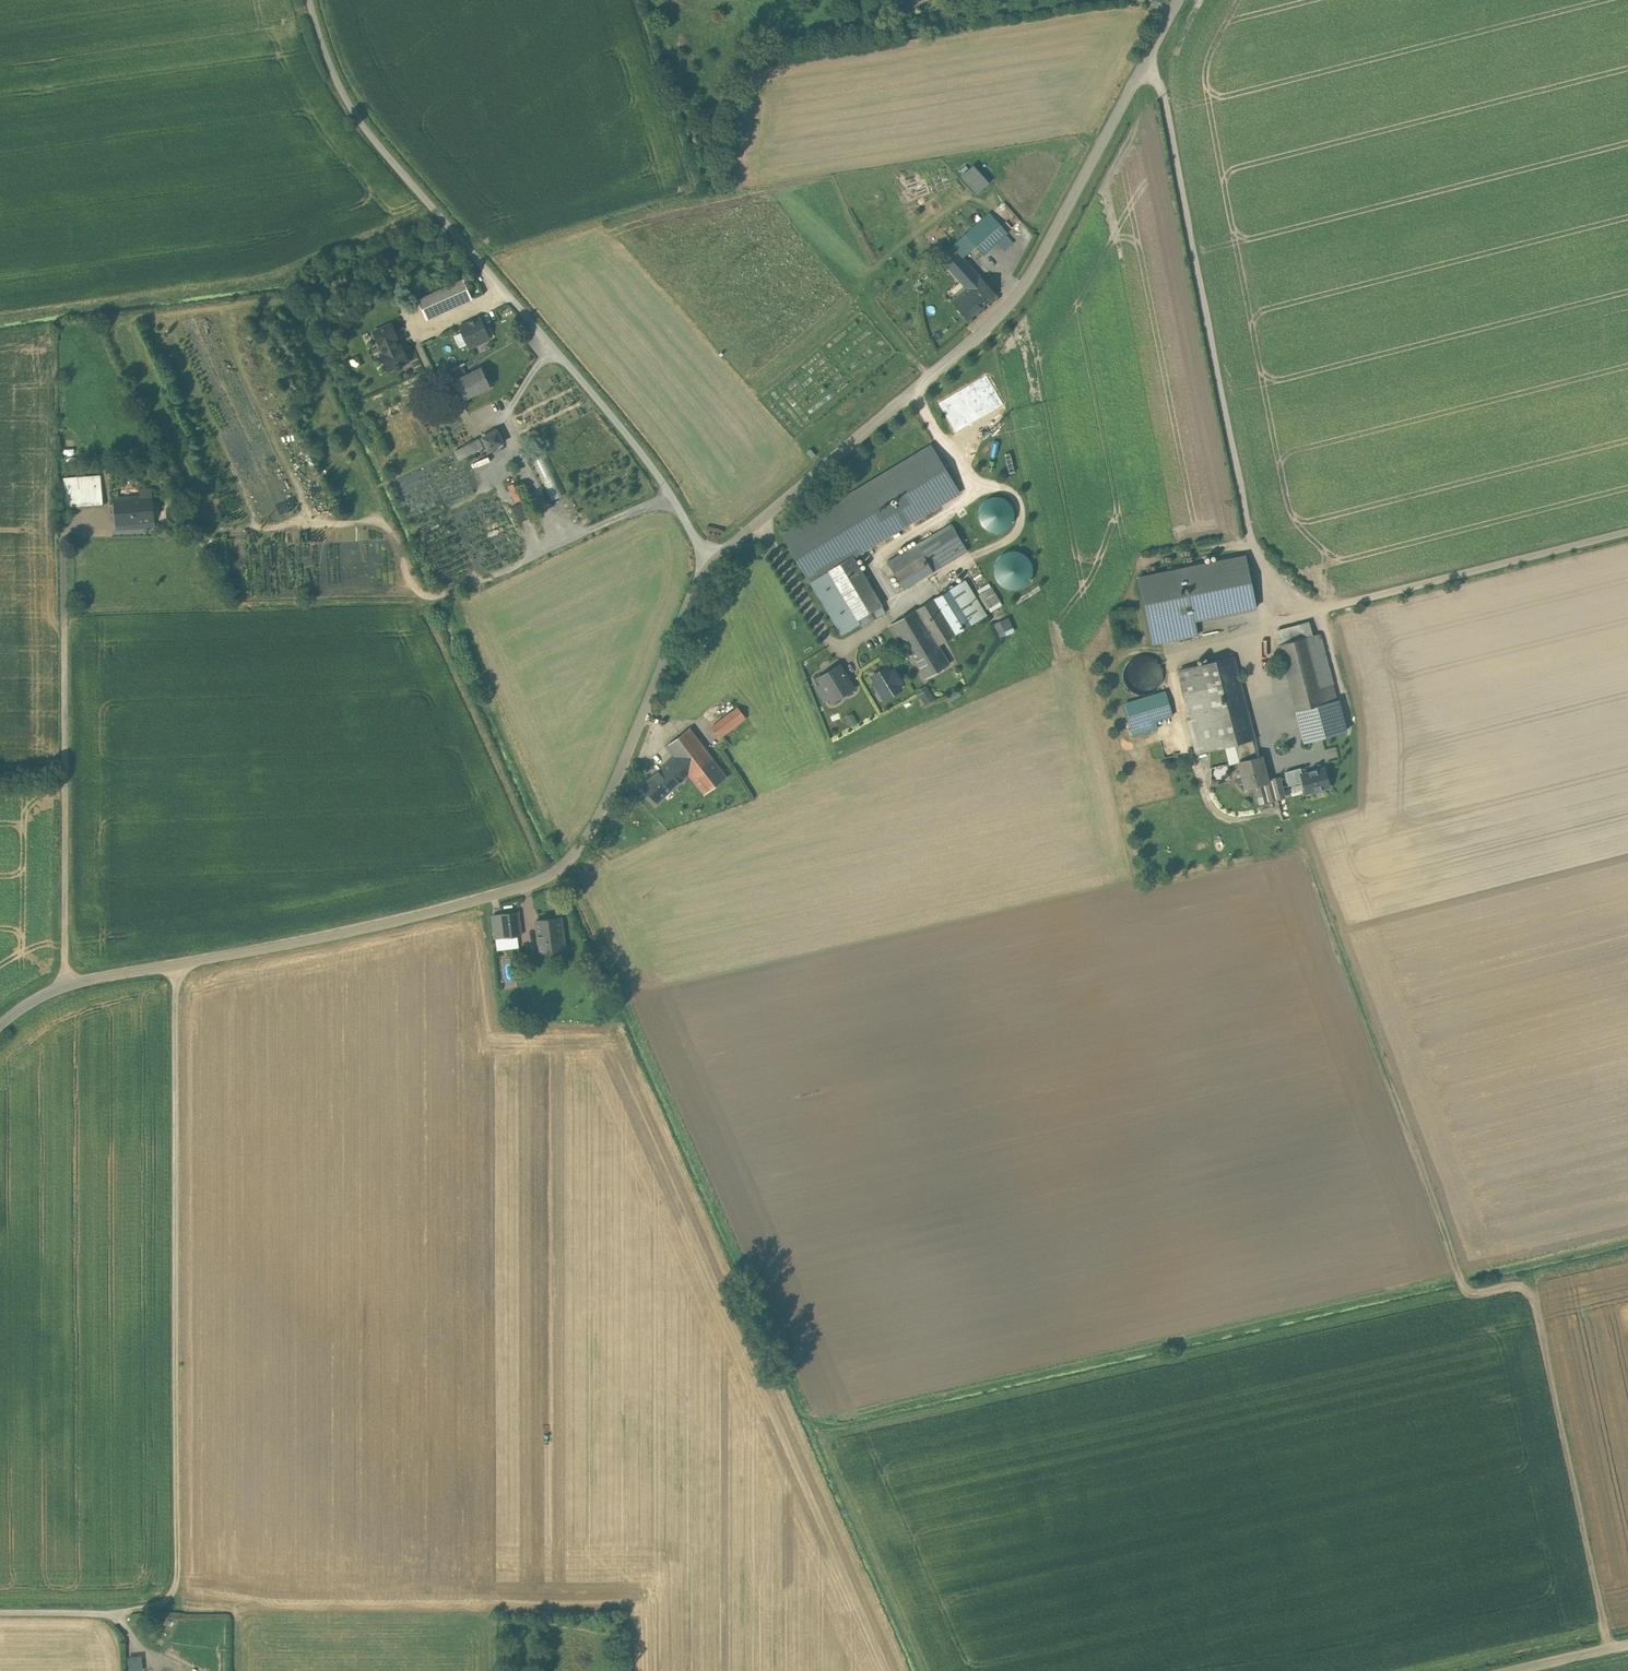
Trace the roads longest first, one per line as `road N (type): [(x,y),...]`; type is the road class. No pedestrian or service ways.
road 1 (unclassified): [(0,1023),(64,984),(297,942),(550,876),(574,855),(604,806),(689,593),(709,562)]
road 2 (unclassified): [(709,562),(916,391),(1016,296),(1179,0)]
road 3 (track): [(178,964),(176,1585),(171,1603),(152,1611),(109,1612)]
road 4 (residential): [(709,562),(640,447),(367,128),(336,76),(311,0)]
road 5 (track): [(673,501),(643,505),(434,596),(420,591),(383,525),(201,531)]
road 6 (track): [(916,391),(964,483),(954,506),(876,554),(897,610)]
road 7 (track): [(562,543),(501,420)]
road 8 (unclassified): [(1506,1670),(1627,1643)]

